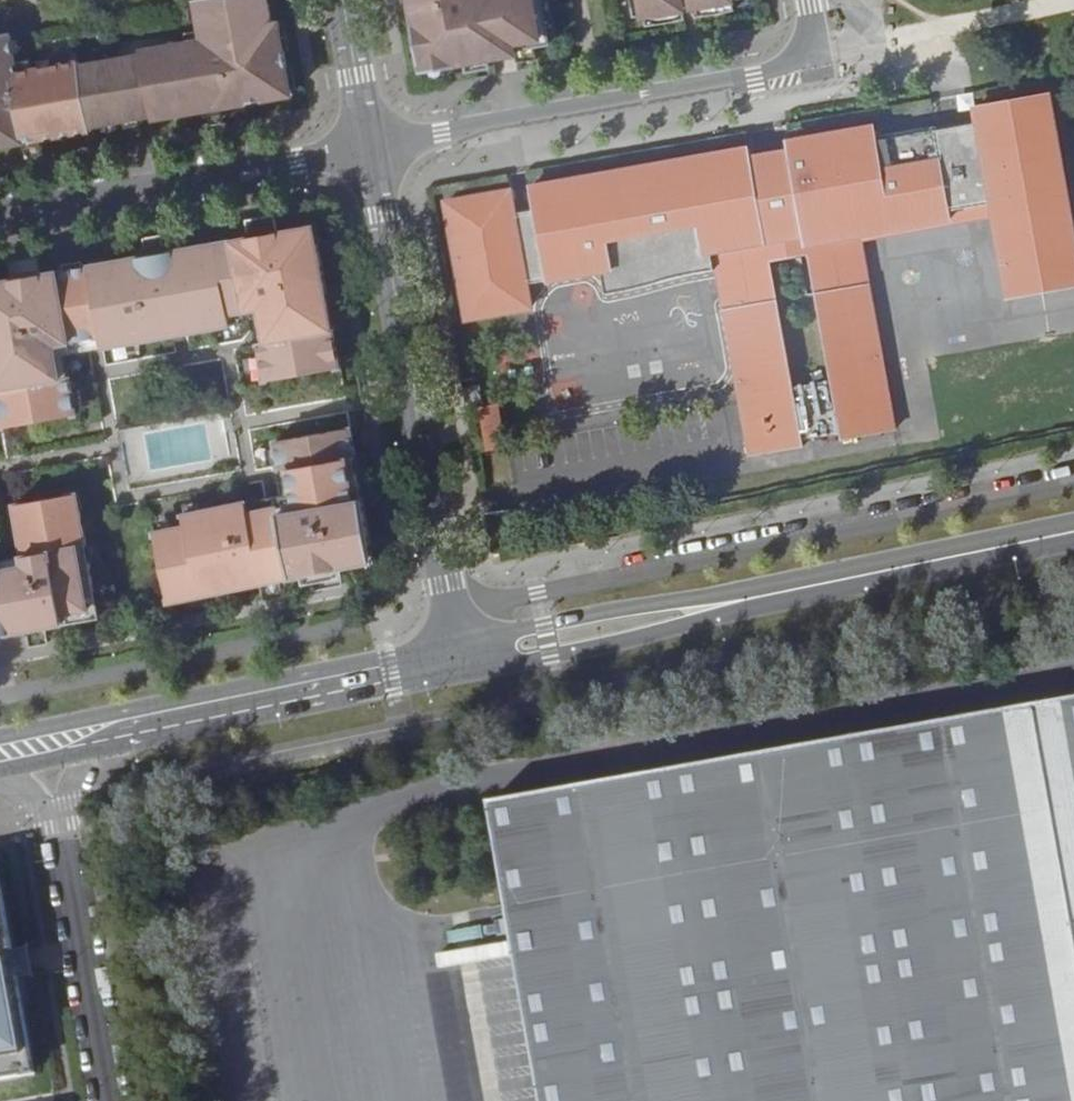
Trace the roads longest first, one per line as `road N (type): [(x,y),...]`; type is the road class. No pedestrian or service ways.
road 1 (tertiary): [(454,644),(367,150)]
road 2 (residential): [(367,150),(767,78),(796,57),(808,0)]
road 3 (secondary): [(454,644),(0,737)]
road 4 (secondary): [(43,760),(461,674)]
road 5 (residential): [(367,150),(0,215)]
road 6 (residential): [(43,760),(106,1100)]
road 7 (secondary): [(783,594),(698,599),(454,644)]
road 8 (secondary): [(461,674),(710,622),(783,594)]
road 9 (secondary): [(1073,533),(783,594)]
road 10 (tertiary): [(367,150),(340,0)]

